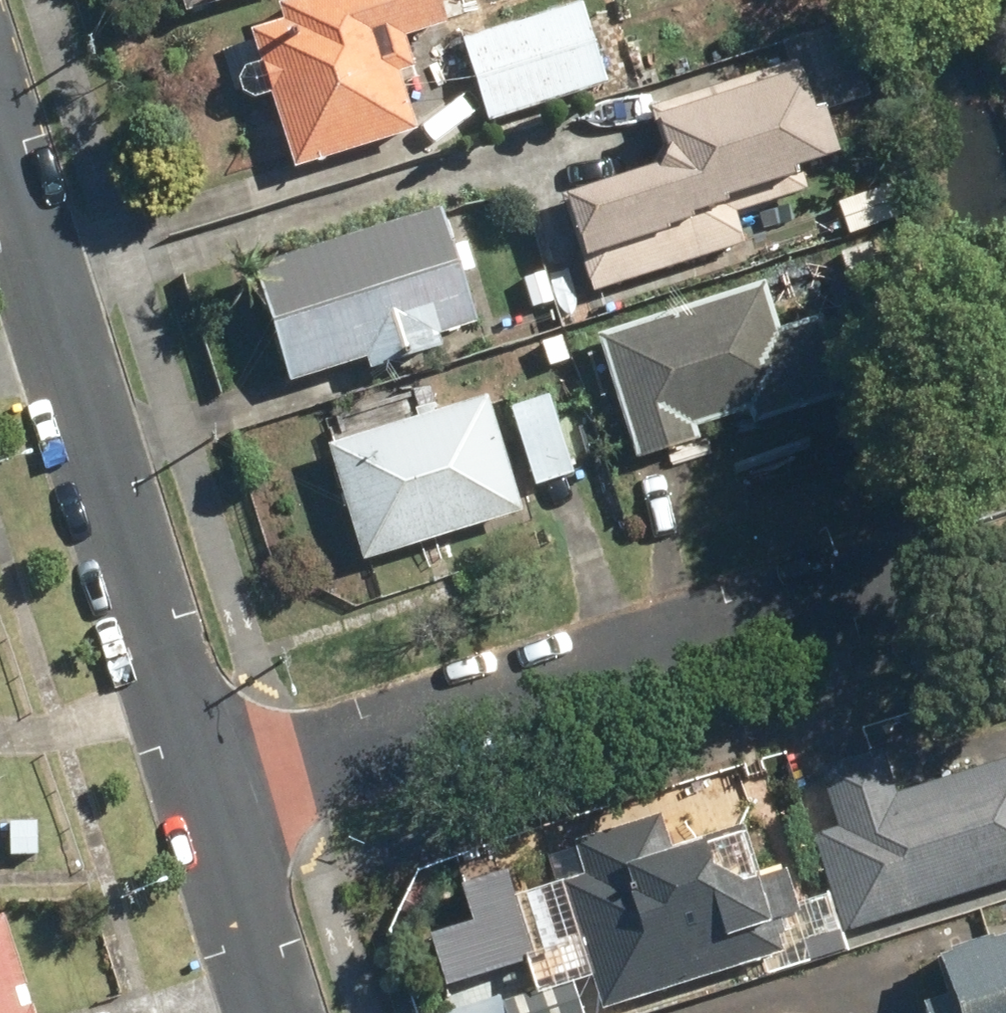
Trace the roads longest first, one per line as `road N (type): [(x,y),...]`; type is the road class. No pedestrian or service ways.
road 1 (residential): [(994,552),(206,777)]
road 2 (residential): [(0,151),(206,777)]
road 3 (residential): [(206,777),(282,1012)]

